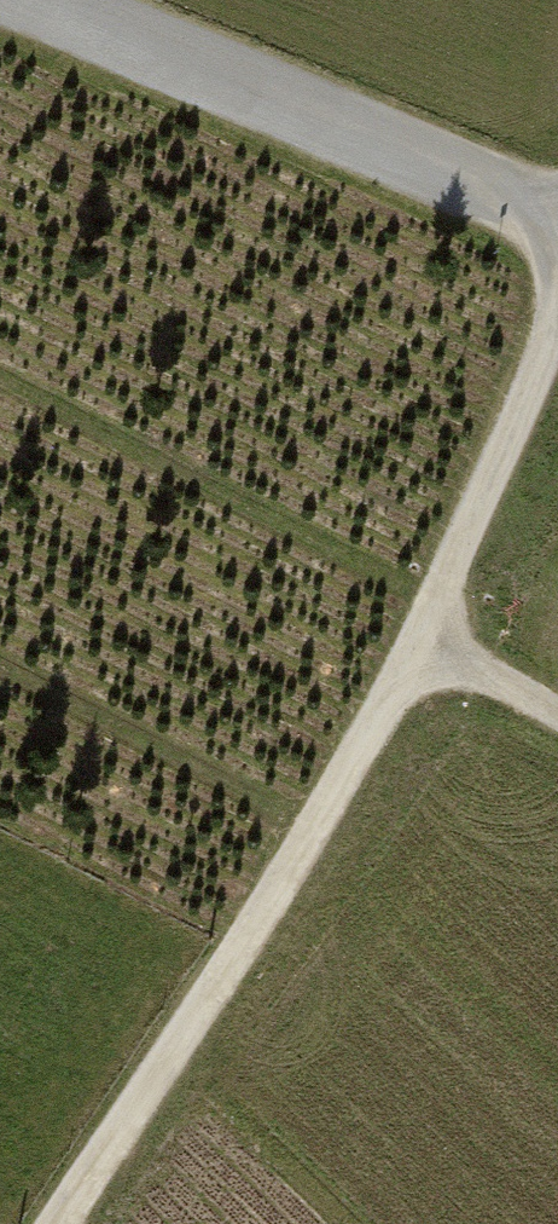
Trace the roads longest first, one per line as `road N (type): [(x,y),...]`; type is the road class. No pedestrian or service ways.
road 1 (track): [(557,295),(441,630),(53,1223)]
road 2 (track): [(71,0),(557,208)]
road 3 (track): [(441,630),(557,697)]

